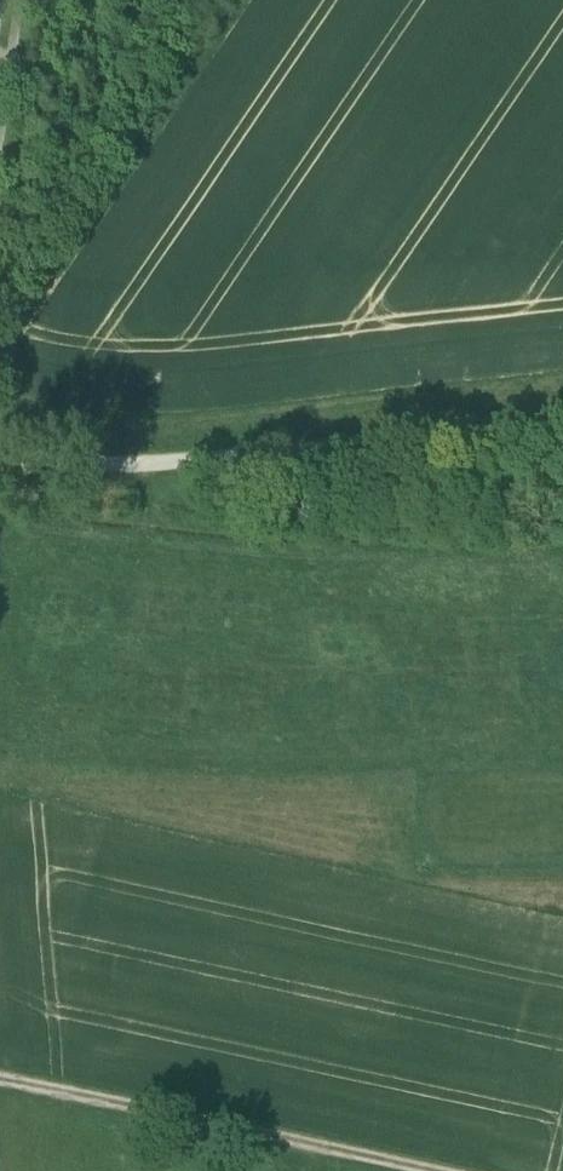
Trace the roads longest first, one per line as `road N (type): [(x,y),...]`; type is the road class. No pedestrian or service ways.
road 1 (track): [(0,447),(78,469),(562,432)]
road 2 (track): [(236,0),(22,312),(0,383)]
road 3 (track): [(0,1083),(443,1170)]

